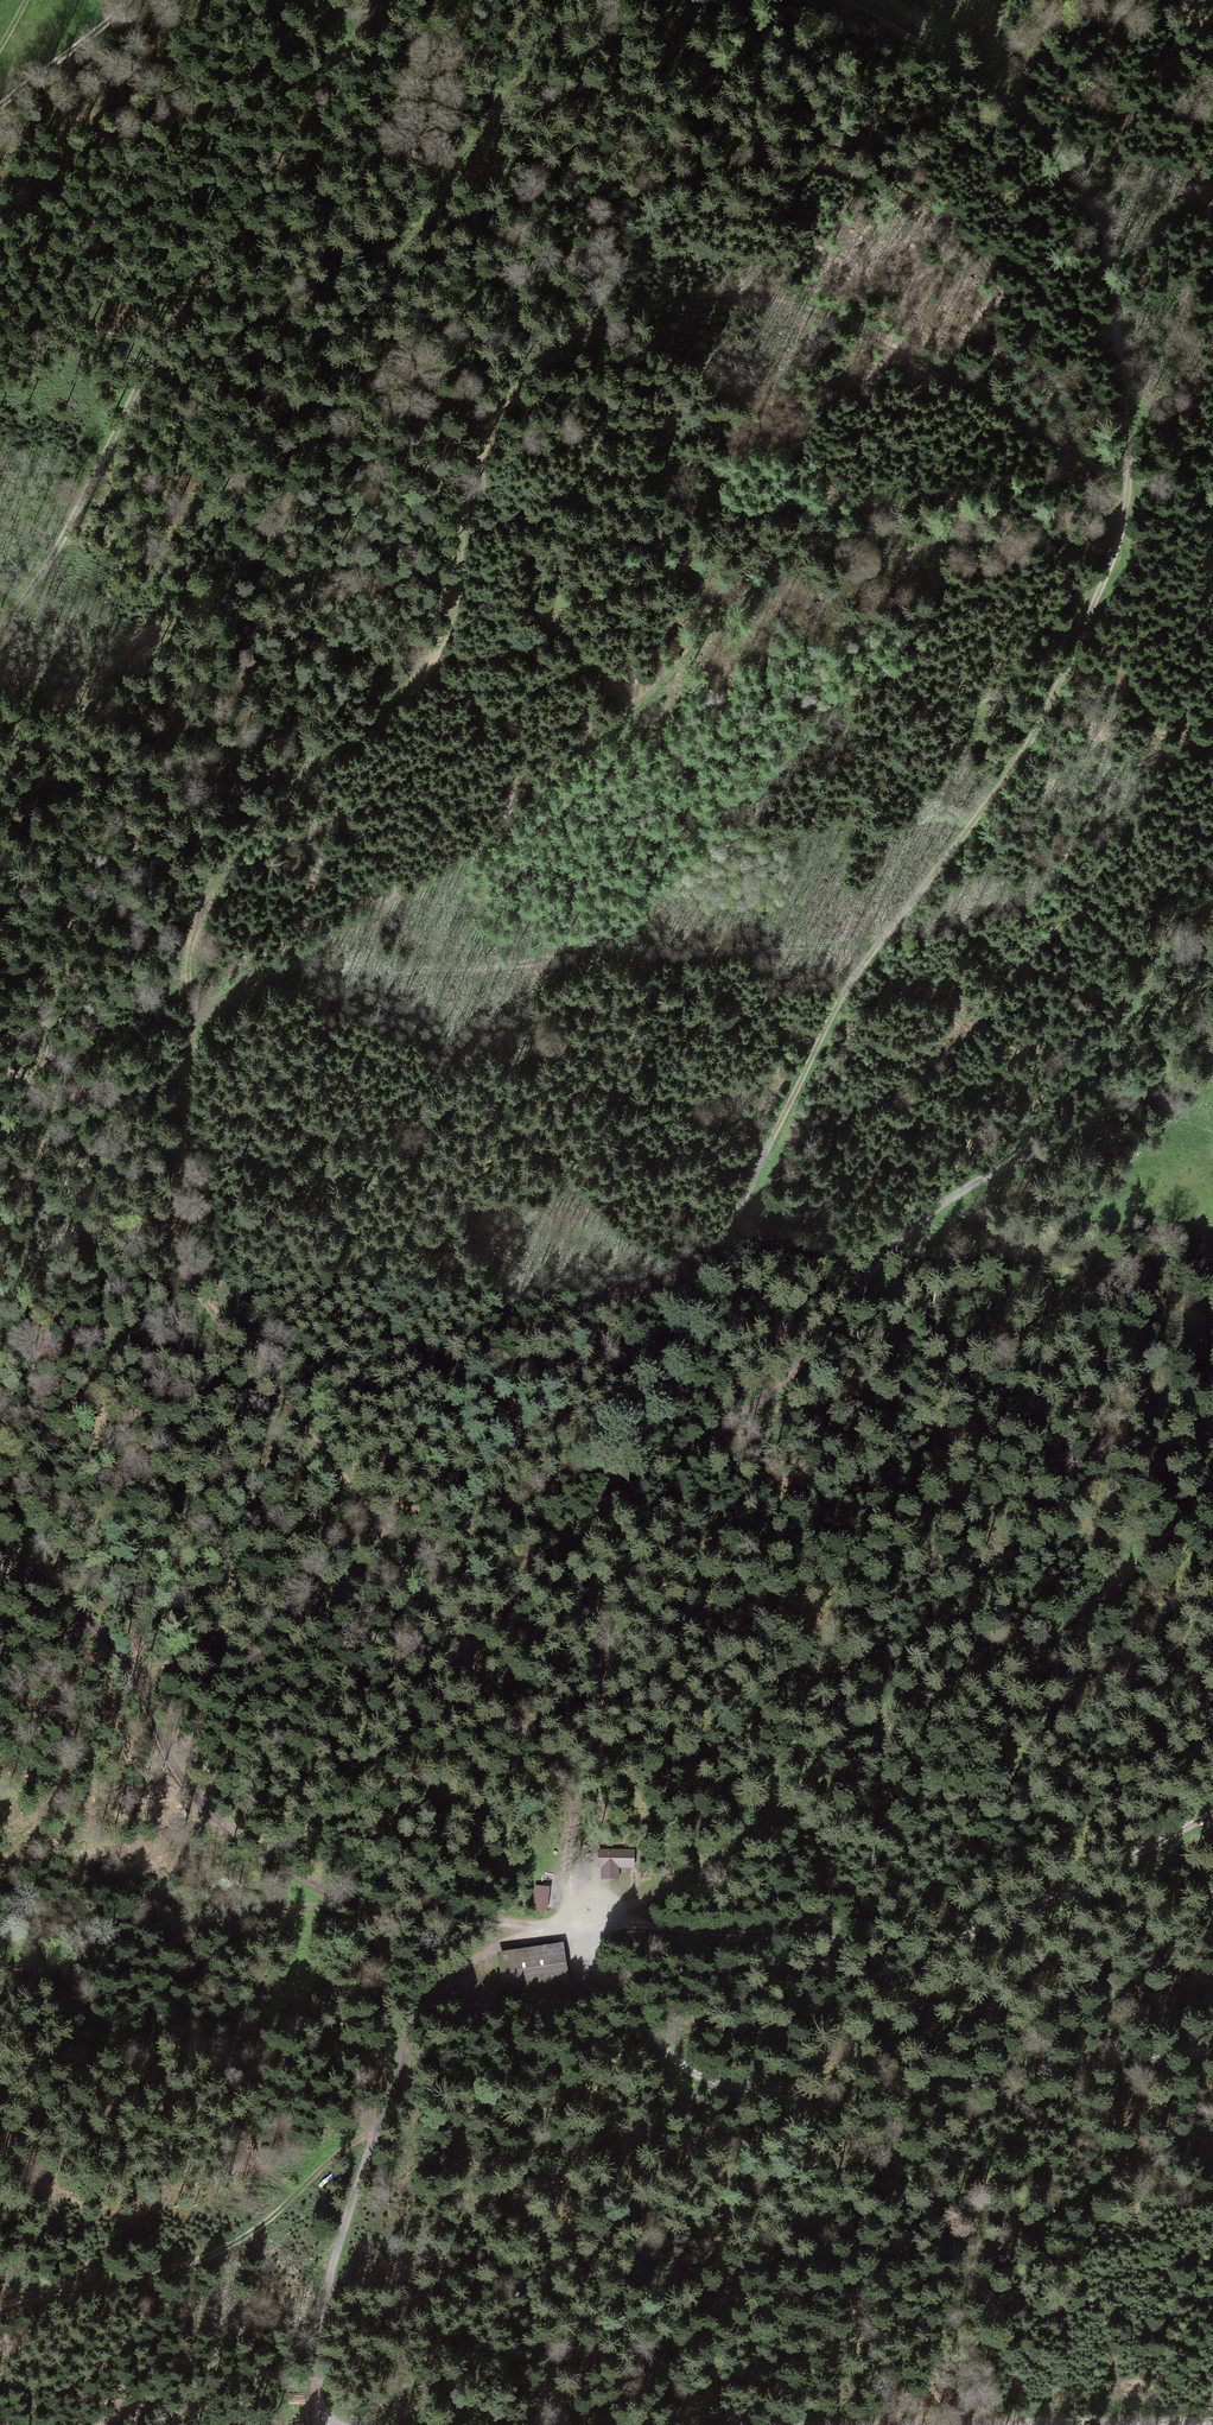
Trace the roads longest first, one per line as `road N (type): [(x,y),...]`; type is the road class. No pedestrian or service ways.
road 1 (track): [(841,0),(1000,92),(1074,182),(1114,278),(1123,511),(1034,732),(835,1012),(590,1528),(603,1717),(574,1824)]
road 2 (track): [(574,1824),(535,1746),(256,1364),(213,1277),(187,1160),(189,954),(203,896),(251,834),(411,687),(443,636)]
road 3 (track): [(1123,511),(1075,449),(841,319),(734,295),(651,304),(576,335),(502,407),(468,481),(443,636)]
road 4 (track): [(193,1024),(220,999),(468,859),(666,680),(789,548)]
road 5 (track): [(603,1499),(764,1398),(914,1225),(1212,1045)]
road 6 (track): [(580,1919),(653,1895),(716,1858),(866,1724),(1058,1634),(1212,1502)]
road 7 (track): [(0,622),(72,520),(176,310),(317,103),(368,0)]
road 8 (track): [(580,1919),(667,2049),(711,2081),(893,2099),(1212,2055)]
road 9 (track): [(1212,1815),(986,1928),(855,1943),(580,1919)]
road 10 (track): [(318,2424),(316,2364),(330,2269),(420,2011),(467,1961),(580,1919)]
road 11 (track): [(0,1970),(280,1910),(546,1928)]
road 12 (track): [(369,1910),(275,1860),(201,1805),(173,1763),(132,1668),(79,1607),(0,1545)]
road 13 (track): [(973,820),(812,837),(625,832),(491,841)]
road 14 (track): [(377,2131),(340,2149),(245,2236),(196,2261),(131,2284),(0,2309)]
road 15 (track): [(1212,2420),(811,2424)]
road 16 (track): [(1212,897),(1092,1060),(1018,1139),(1007,1166)]
road 17 (track): [(804,1073),(500,1135)]
road 18 (track): [(880,942),(622,953)]
road 19 (track): [(369,1910),(389,1988),(382,2119)]
road 20 (track): [(1118,345),(1212,506)]
road 21 (track): [(128,0),(0,106)]

